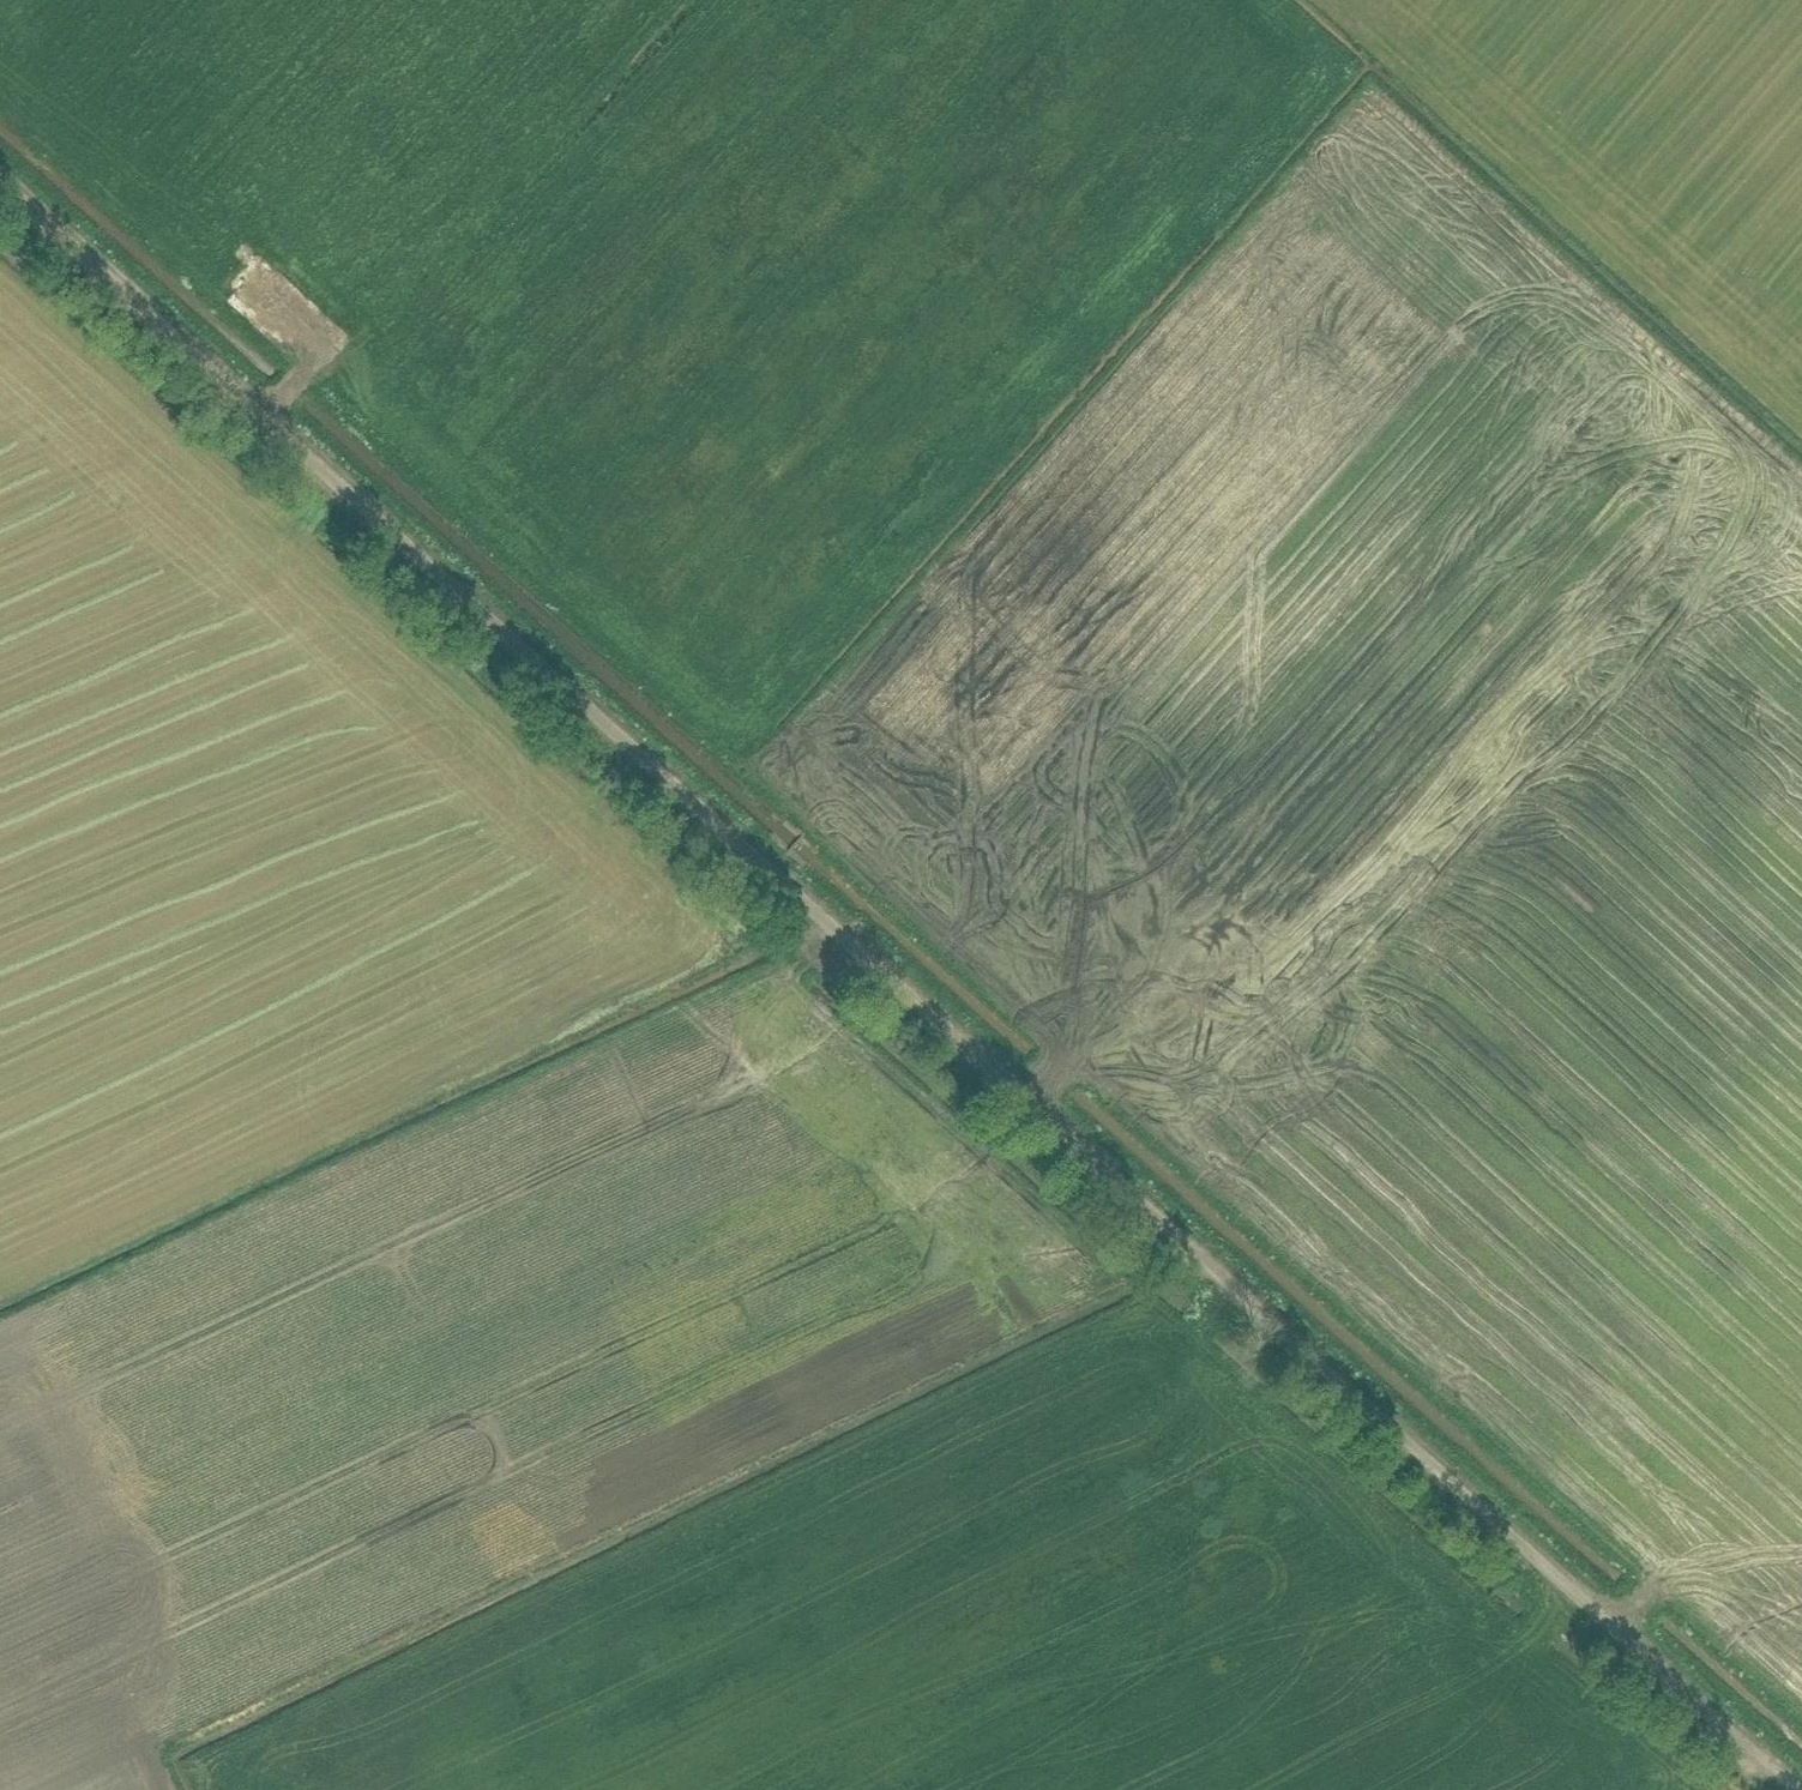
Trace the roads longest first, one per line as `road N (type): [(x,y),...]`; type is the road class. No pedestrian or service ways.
road 1 (unclassified): [(1801,1789),(0,191)]

